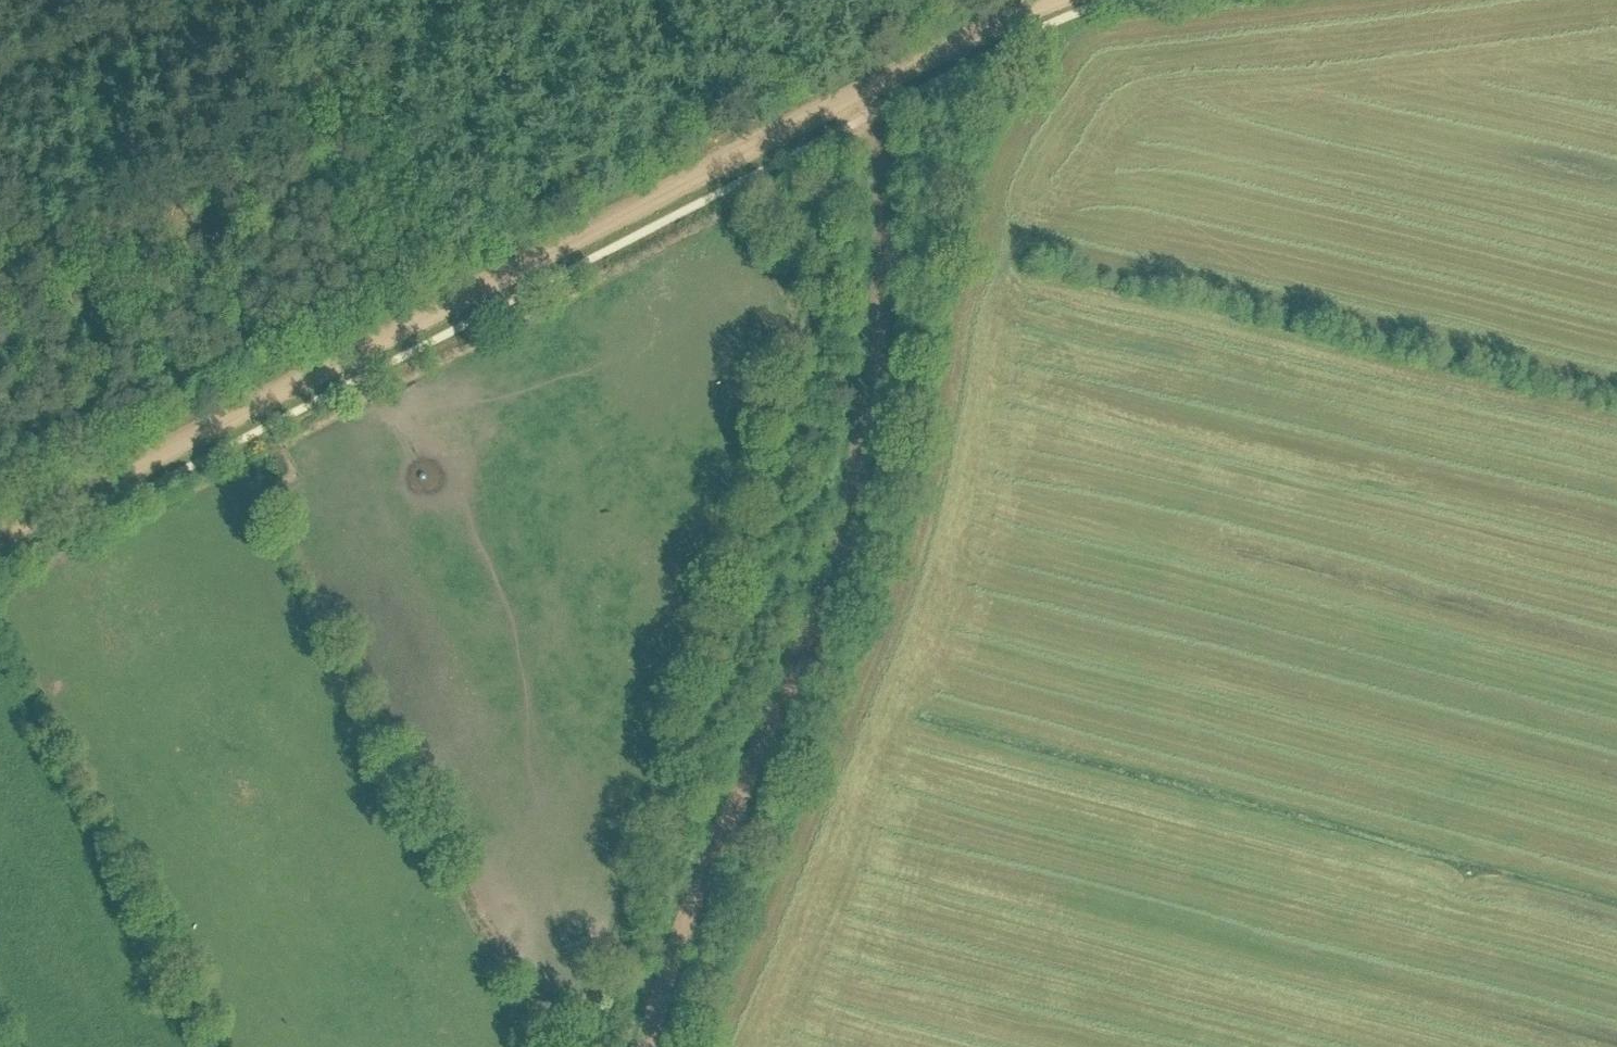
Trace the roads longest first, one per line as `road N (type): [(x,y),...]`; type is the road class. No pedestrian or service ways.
road 1 (track): [(644,1046),(751,768),(823,615),(843,546),(878,332),(885,192),(880,154),(854,99)]
road 2 (track): [(854,99),(0,538)]
road 3 (track): [(1055,0),(854,99)]

